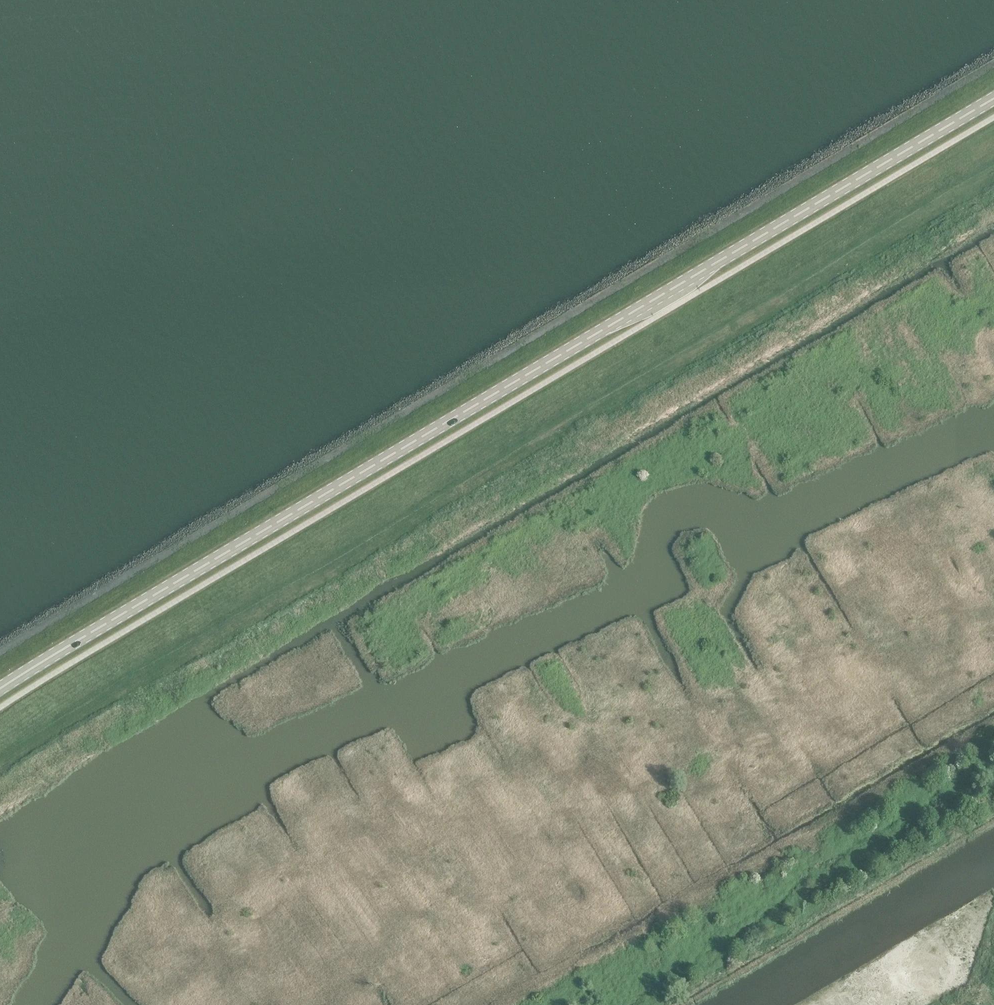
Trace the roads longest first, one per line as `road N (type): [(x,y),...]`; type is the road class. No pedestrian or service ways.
road 1 (secondary): [(0,689),(993,99)]

